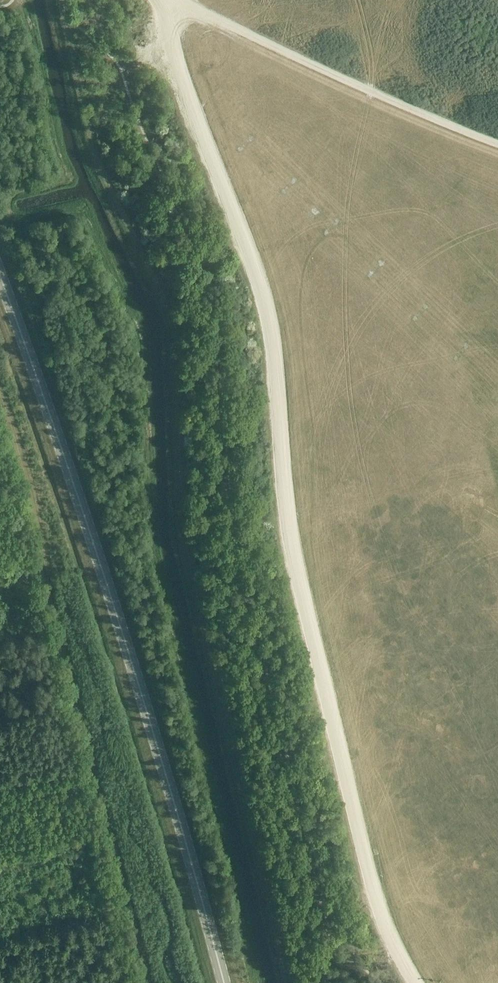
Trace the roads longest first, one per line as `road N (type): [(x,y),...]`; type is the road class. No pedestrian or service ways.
road 1 (track): [(155,0),(266,298),(287,513),(340,755),(372,881),(416,982)]
road 2 (primary): [(224,982),(118,618),(0,277)]
road 3 (track): [(497,143),(178,0)]

